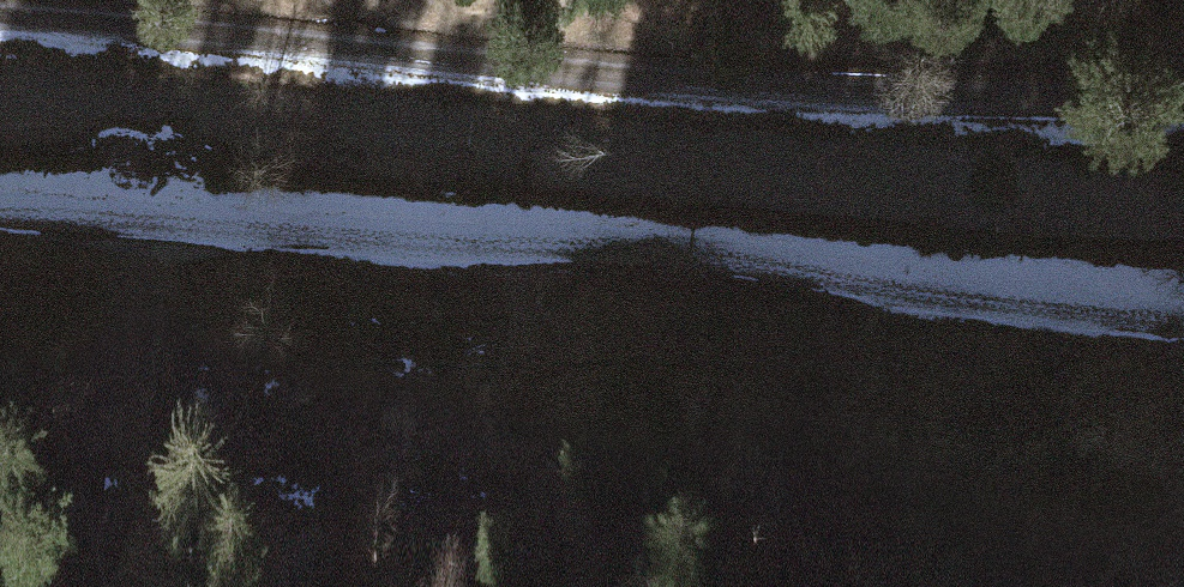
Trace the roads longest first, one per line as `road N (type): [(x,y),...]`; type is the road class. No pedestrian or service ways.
road 1 (track): [(0,214),(640,254),(1183,318)]
road 2 (track): [(0,19),(701,93),(1183,93)]

